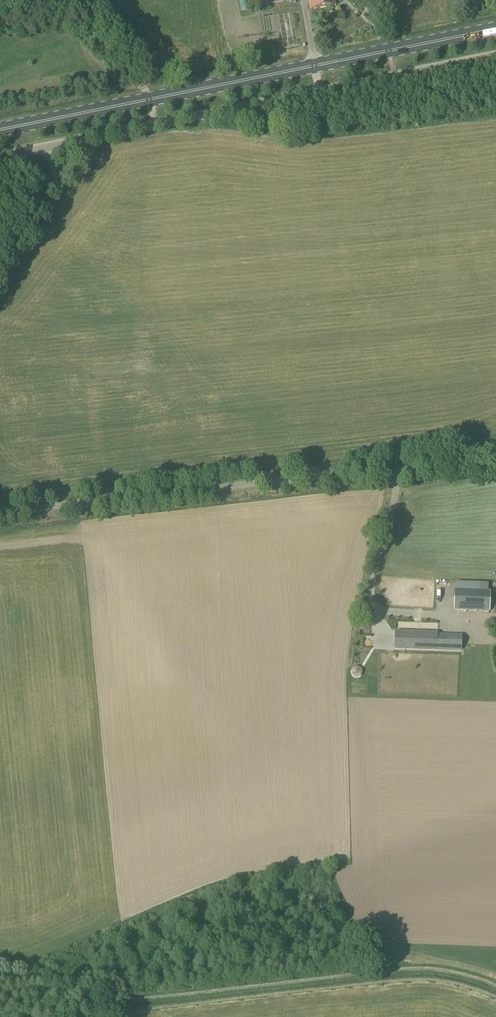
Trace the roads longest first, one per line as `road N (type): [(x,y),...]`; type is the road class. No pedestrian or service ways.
road 1 (primary): [(0,132),(495,30)]
road 2 (unclassified): [(0,157),(495,56)]

